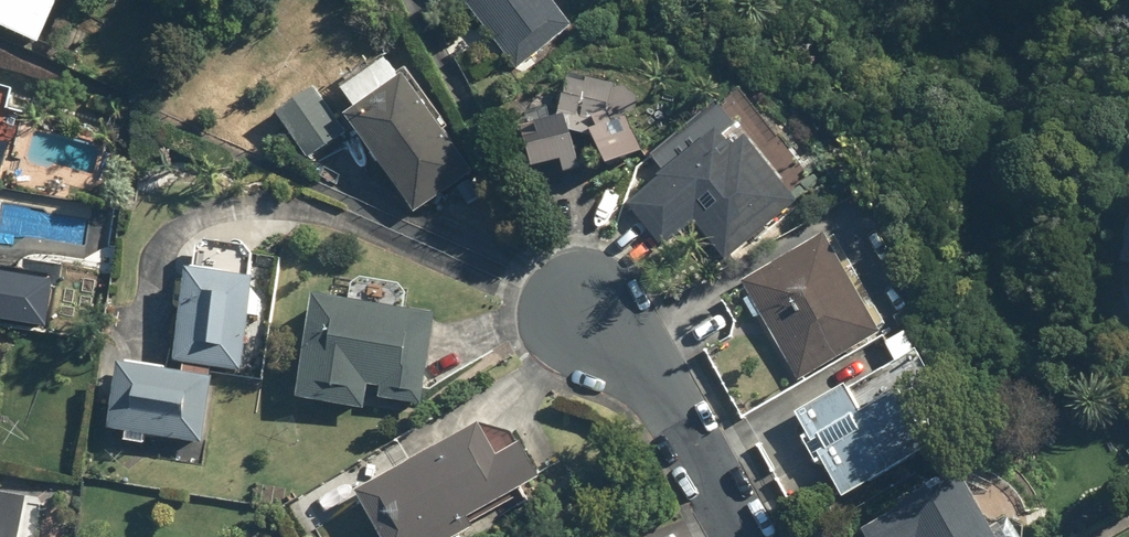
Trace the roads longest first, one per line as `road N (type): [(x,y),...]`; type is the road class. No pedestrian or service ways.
road 1 (residential): [(741,536),(691,442),(593,311)]

